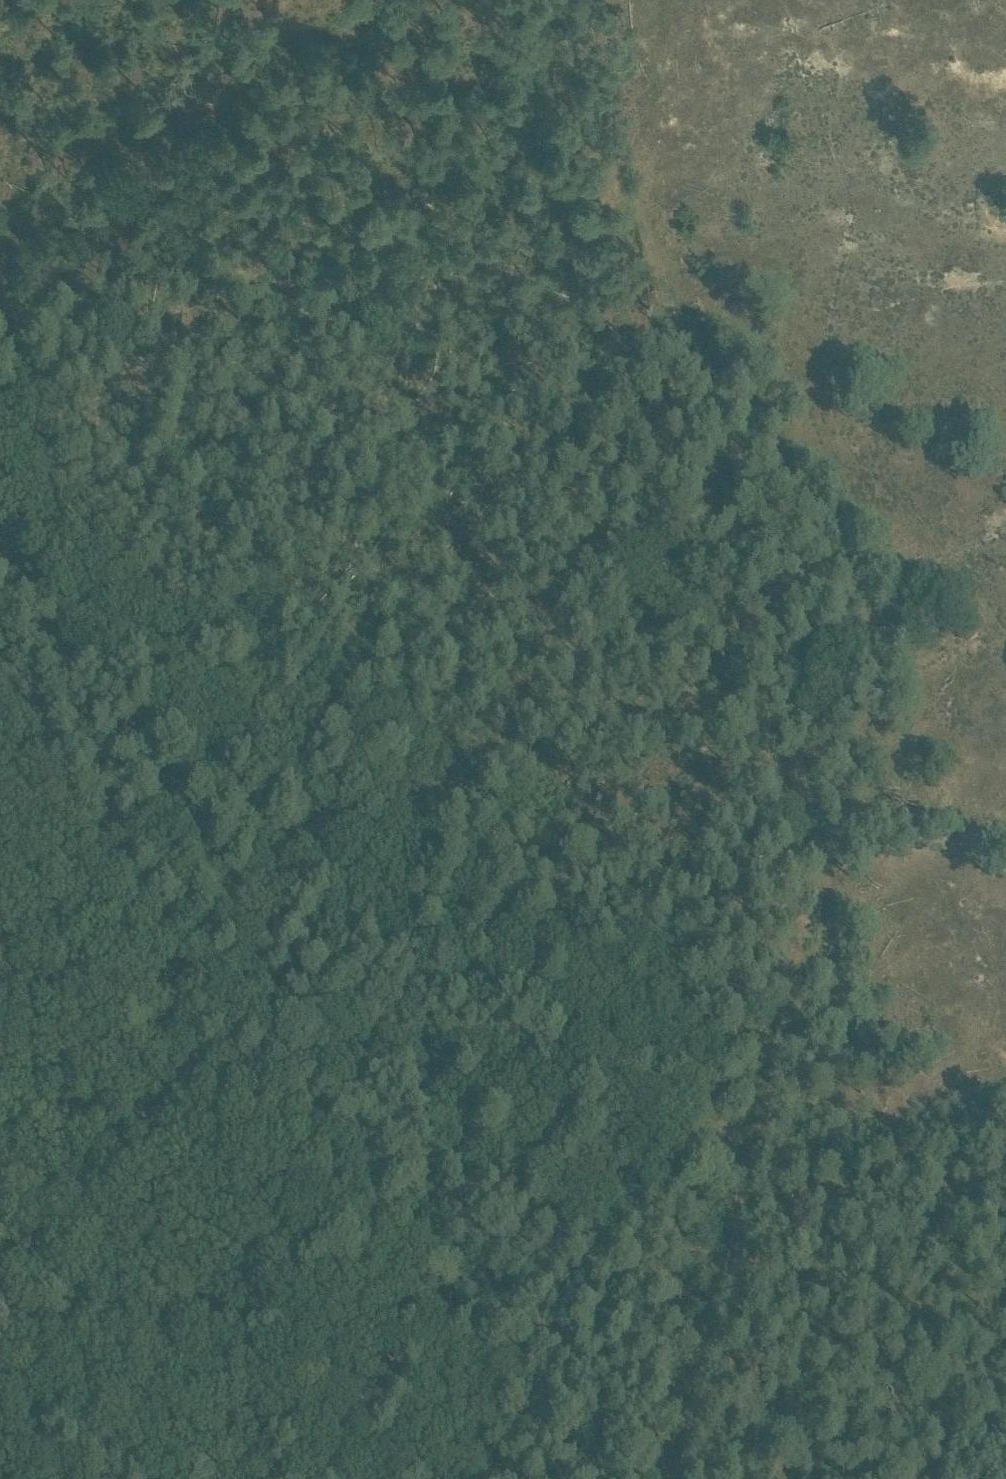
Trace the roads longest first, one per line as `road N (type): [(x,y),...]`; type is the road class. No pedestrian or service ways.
road 1 (track): [(588,0),(812,861),(670,1478)]
road 2 (track): [(503,1478),(514,1462),(514,1410),(470,1228),(439,1144),(336,1013),(301,943),(240,874),(168,802),(76,739),(0,663)]
road 3 (track): [(780,0),(853,210),(828,331),(826,414),(1005,626)]

